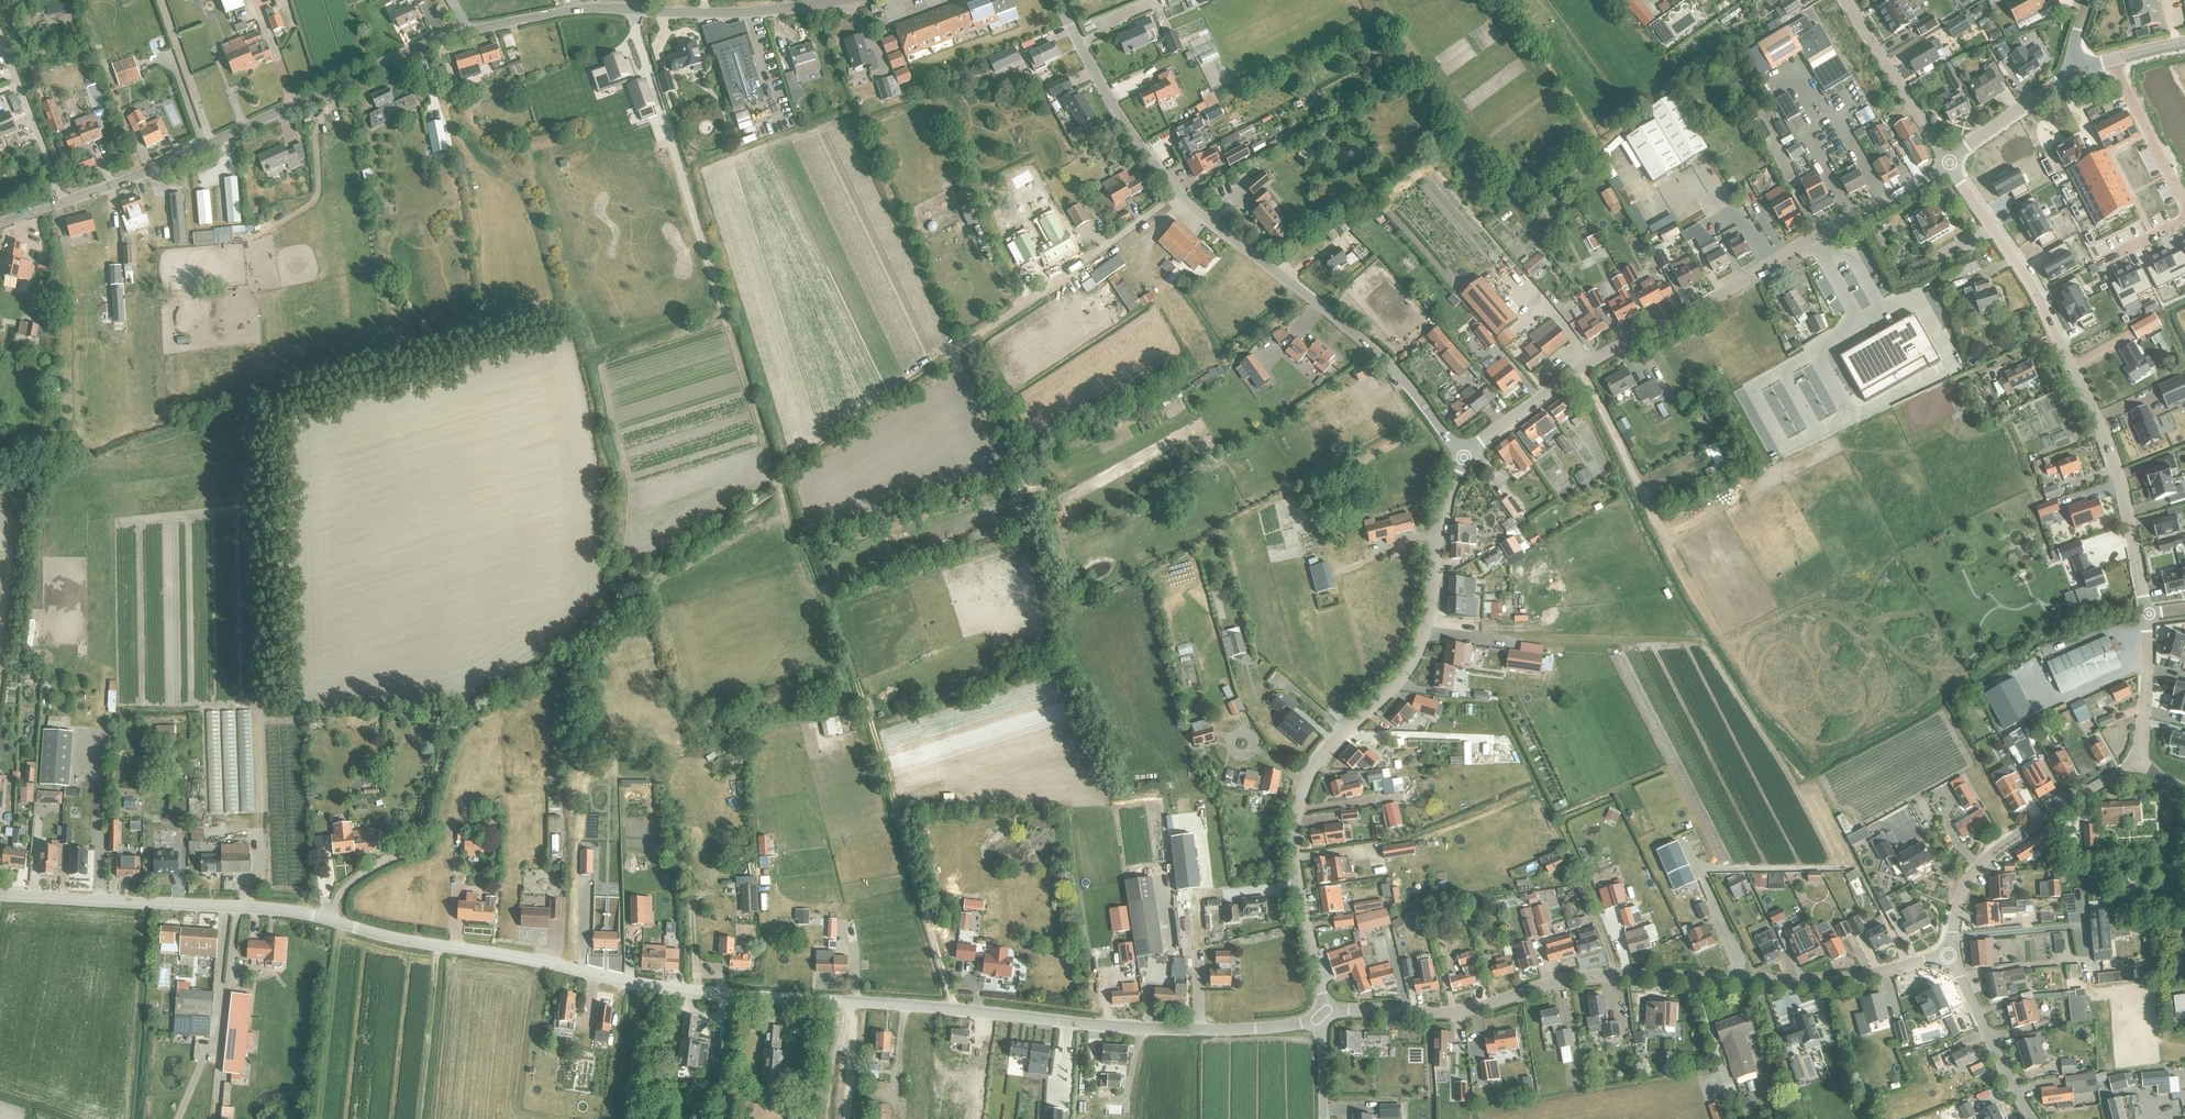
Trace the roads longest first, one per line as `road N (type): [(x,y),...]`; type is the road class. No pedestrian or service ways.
road 1 (unclassified): [(1323,1015),(1255,1028),(1147,1029),(648,986),(328,919)]
road 2 (residential): [(0,224),(177,163),(379,64),(478,29),(558,11),(720,13),(840,0)]
road 3 (residential): [(1323,1015),(1458,1011),(1598,975),(1837,981),(1953,956)]
road 4 (residential): [(1466,459),(1374,351),(1177,194),(1119,116),(1060,0)]
road 5 (residential): [(1323,1015),(1296,875),(1300,804),(1319,759),(1417,655),(1444,511),(1466,459)]
road 6 (residential): [(1466,459),(1600,357),(1948,162)]
road 7 (track): [(952,1010),(830,600),(779,492)]
road 8 (track): [(631,11),(779,492)]
road 9 (residential): [(2146,614),(2125,499),(2090,404),(2032,288),(1948,162)]
road 10 (unclassified): [(328,919),(247,906),(0,896)]
road 11 (residential): [(1953,956),(1958,900),(1978,866),(2134,761)]
road 12 (residential): [(1948,162),(1844,0)]
road 13 (residential): [(2032,1118),(1953,956)]
road 14 (track): [(421,1118),(439,946)]
road 15 (residential): [(1948,162),(2076,71)]
road 16 (residential): [(2134,761),(2146,697),(2146,614)]
road 17 (track): [(419,847),(453,727),(469,715)]
road 18 (unclassified): [(328,919),(351,880),(419,847)]

